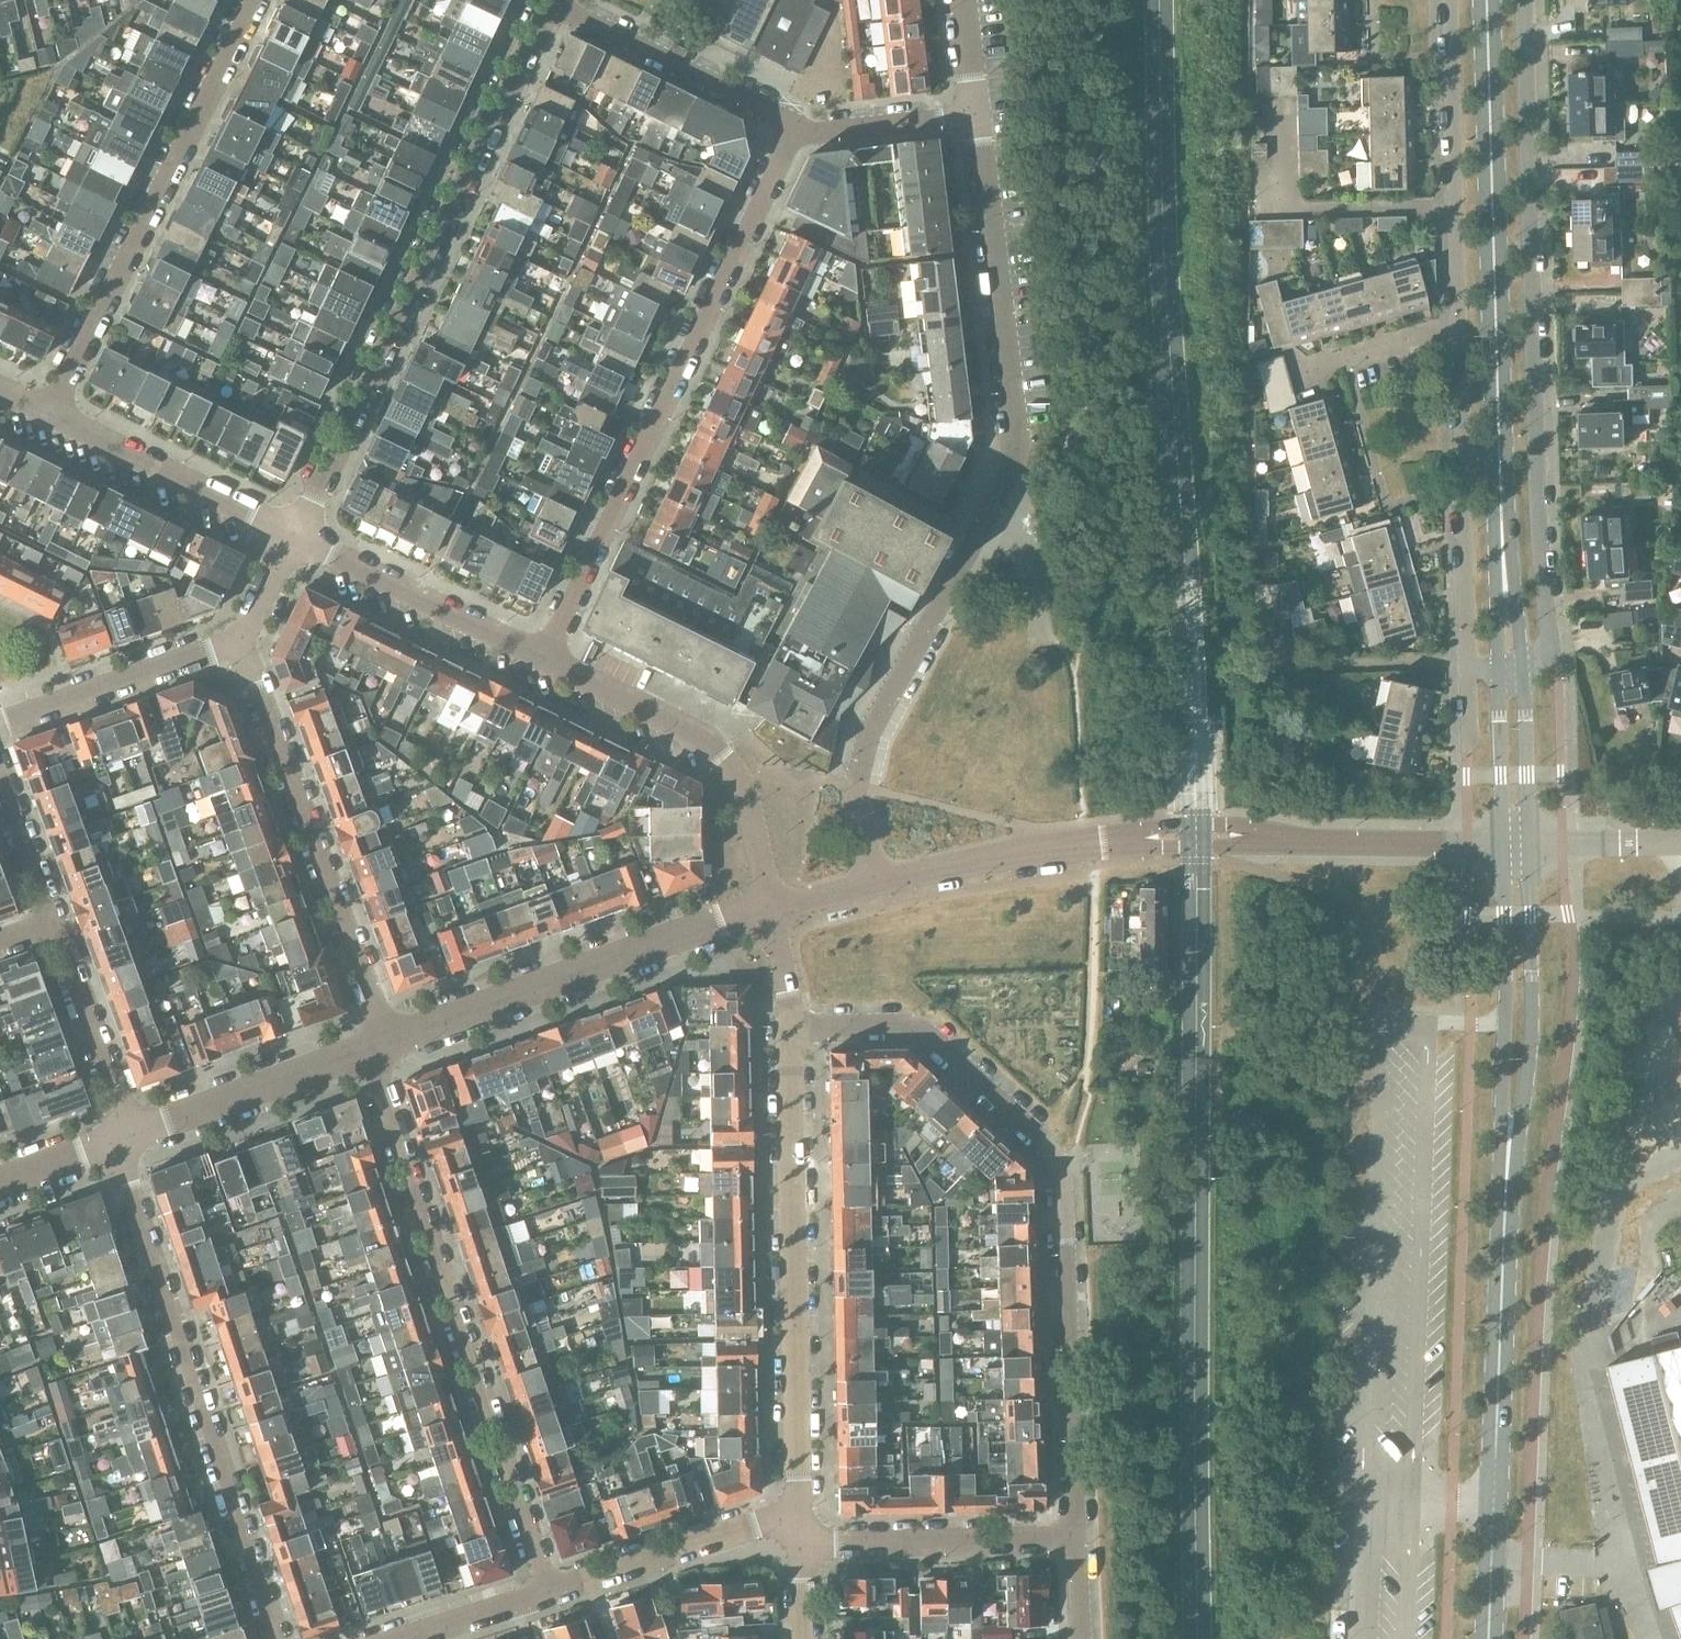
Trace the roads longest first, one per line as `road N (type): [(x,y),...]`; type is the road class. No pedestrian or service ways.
road 1 (residential): [(874,883),(855,796),(869,736),(1015,458),(974,114)]
road 2 (secondary): [(1489,1638),(1519,967),(1516,840)]
road 3 (residential): [(1513,672),(1557,642),(1542,590),(1524,0)]
road 4 (residential): [(1075,1538),(1056,1164),(916,1028),(790,1028)]
road 5 (secondary): [(1513,672),(1487,0)]
road 6 (residential): [(874,883),(1158,835),(1516,840)]
road 7 (residential): [(543,658),(796,125)]
road 8 (residential): [(293,534),(550,3)]
road 9 (residential): [(549,1592),(368,1047)]
road 10 (residential): [(279,1638),(130,1182),(125,1137)]
road 11 (residential): [(800,1512),(790,1028)]
road 12 (residential): [(49,413),(256,0)]
road 13 (residential): [(389,1040),(237,646)]
road 14 (residential): [(389,1040),(769,908)]
road 15 (residential): [(769,908),(740,785),(711,743),(543,658)]
road 16 (residential): [(1456,323),(1463,670)]
road 17 (residential): [(1451,0),(1456,323)]
road 18 (residential): [(543,658),(293,534)]
road 19 (residential): [(796,125),(550,3)]
road 20 (residential): [(801,1544),(1075,1538)]
road 21 (residential): [(293,534),(49,413)]
road 22 (residential): [(549,1592),(800,1512)]
road 23 (residential): [(125,1137),(368,1047)]
road 24 (residential): [(0,725),(237,646)]
road 25 (residential): [(125,1137),(55,923)]
road 26 (residential): [(974,114),(816,132),(796,125)]
road 27 (secondary): [(1516,840),(1513,672)]
road 28 (residential): [(55,923),(0,768)]
road 29 (residential): [(403,1638),(549,1592)]
road 30 (residential): [(1456,323),(1314,369)]
road 31 (residential): [(0,1182),(125,1137)]
road 32 (residential): [(237,646),(293,534)]
road 33 (residential): [(790,1028),(769,908)]

